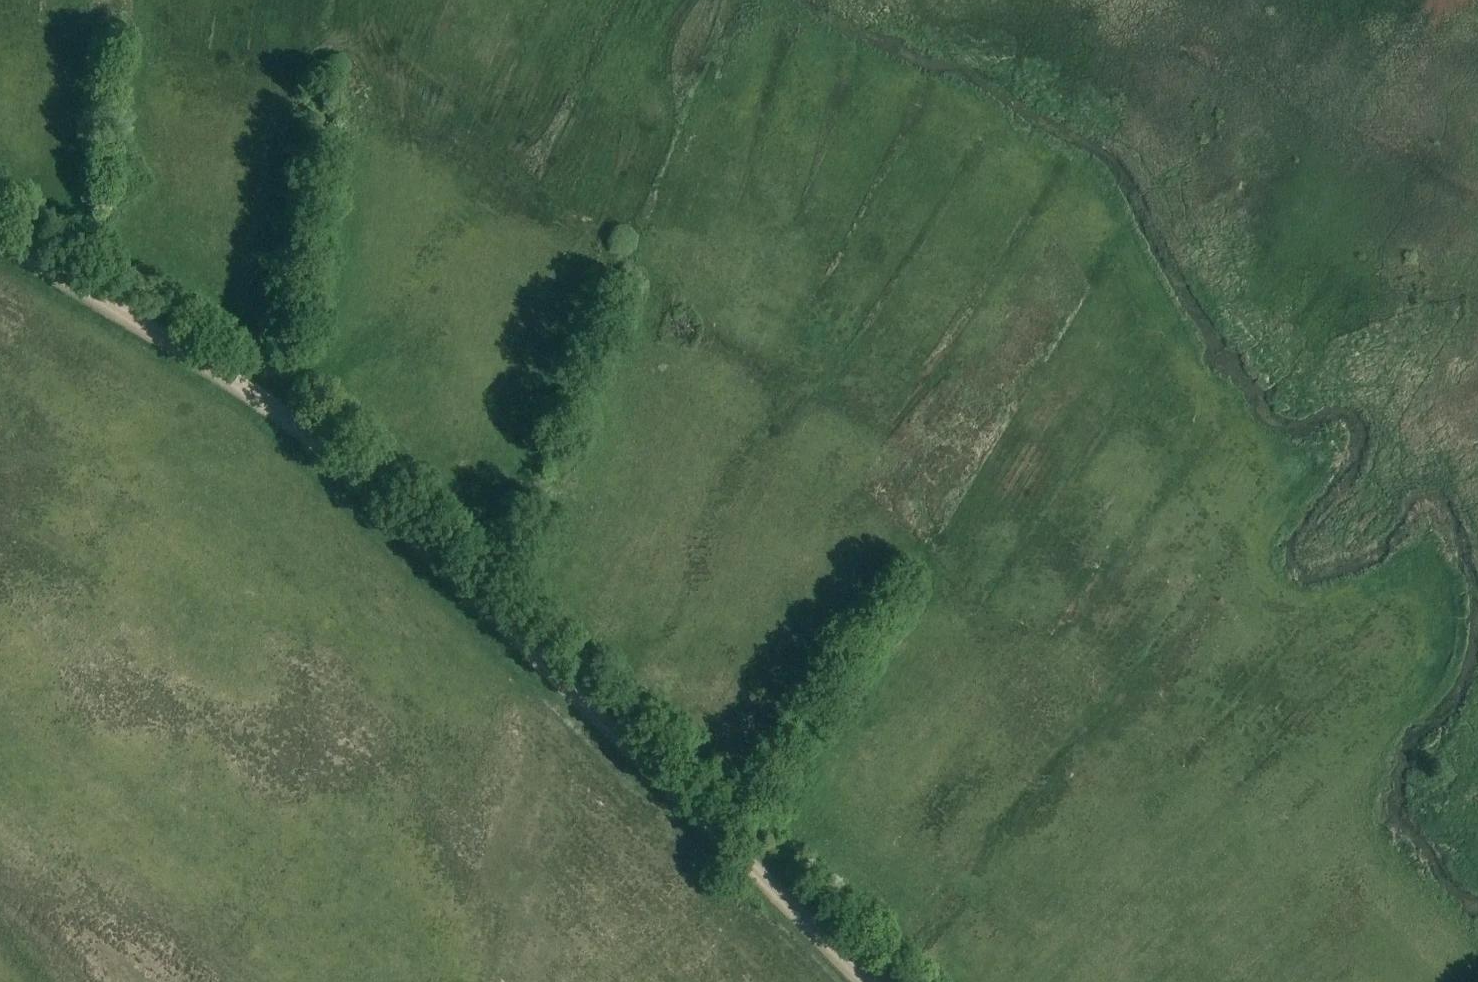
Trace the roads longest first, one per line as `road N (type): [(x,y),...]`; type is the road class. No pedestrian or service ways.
road 1 (track): [(0,242),(261,401),(865,981)]

